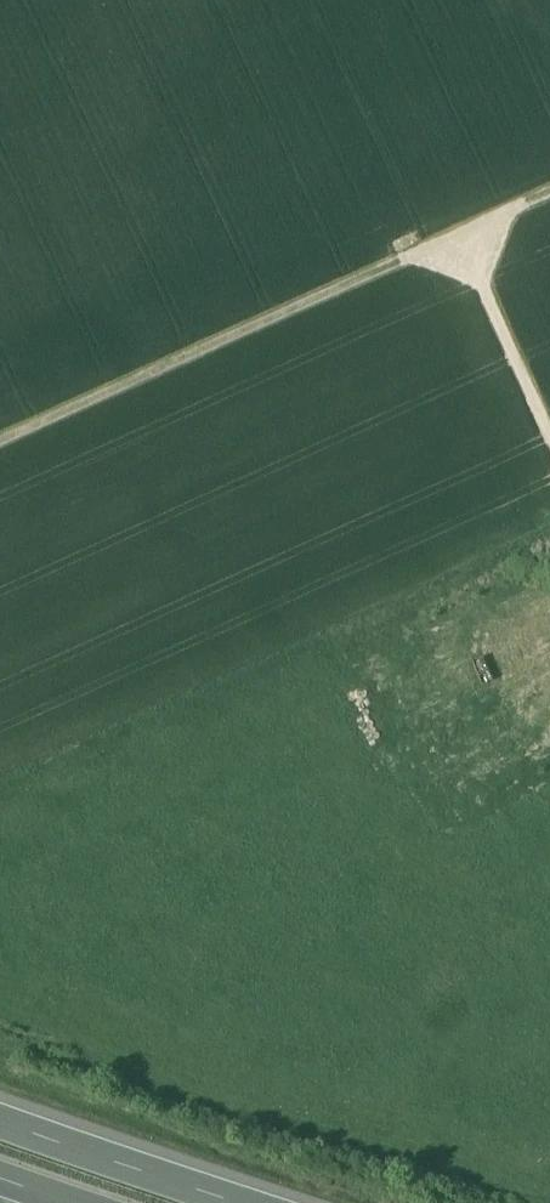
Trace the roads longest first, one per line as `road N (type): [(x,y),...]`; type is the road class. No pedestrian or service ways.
road 1 (track): [(461,234),(0,443)]
road 2 (motorway): [(227,1202),(0,1128)]
road 3 (track): [(461,234),(549,427)]

